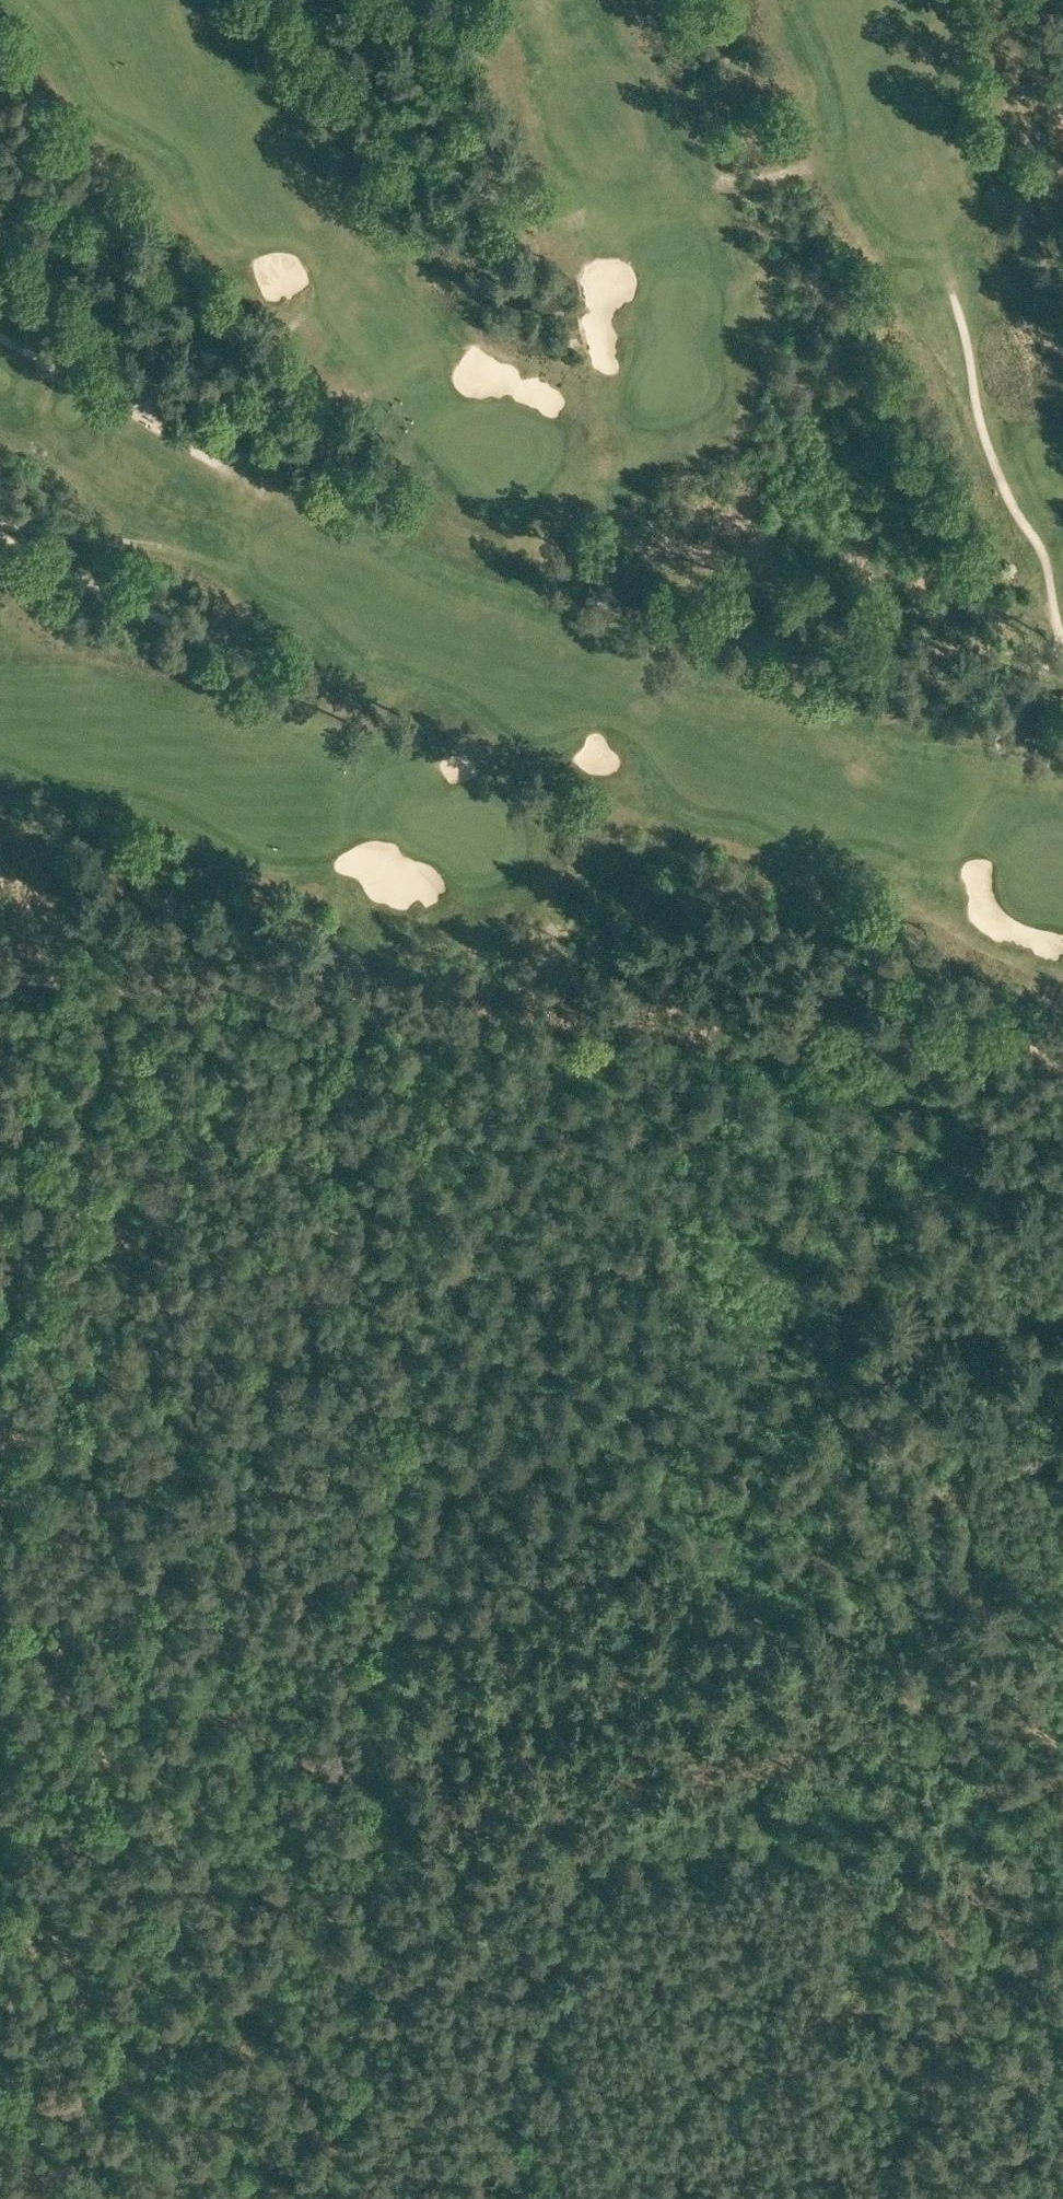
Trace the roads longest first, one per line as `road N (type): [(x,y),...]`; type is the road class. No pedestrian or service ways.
road 1 (track): [(1062,1070),(428,1015)]
road 2 (track): [(0,1476),(20,1239),(40,1170),(81,1119),(78,1089),(35,1025),(39,979)]
road 3 (track): [(428,1015),(39,979)]

